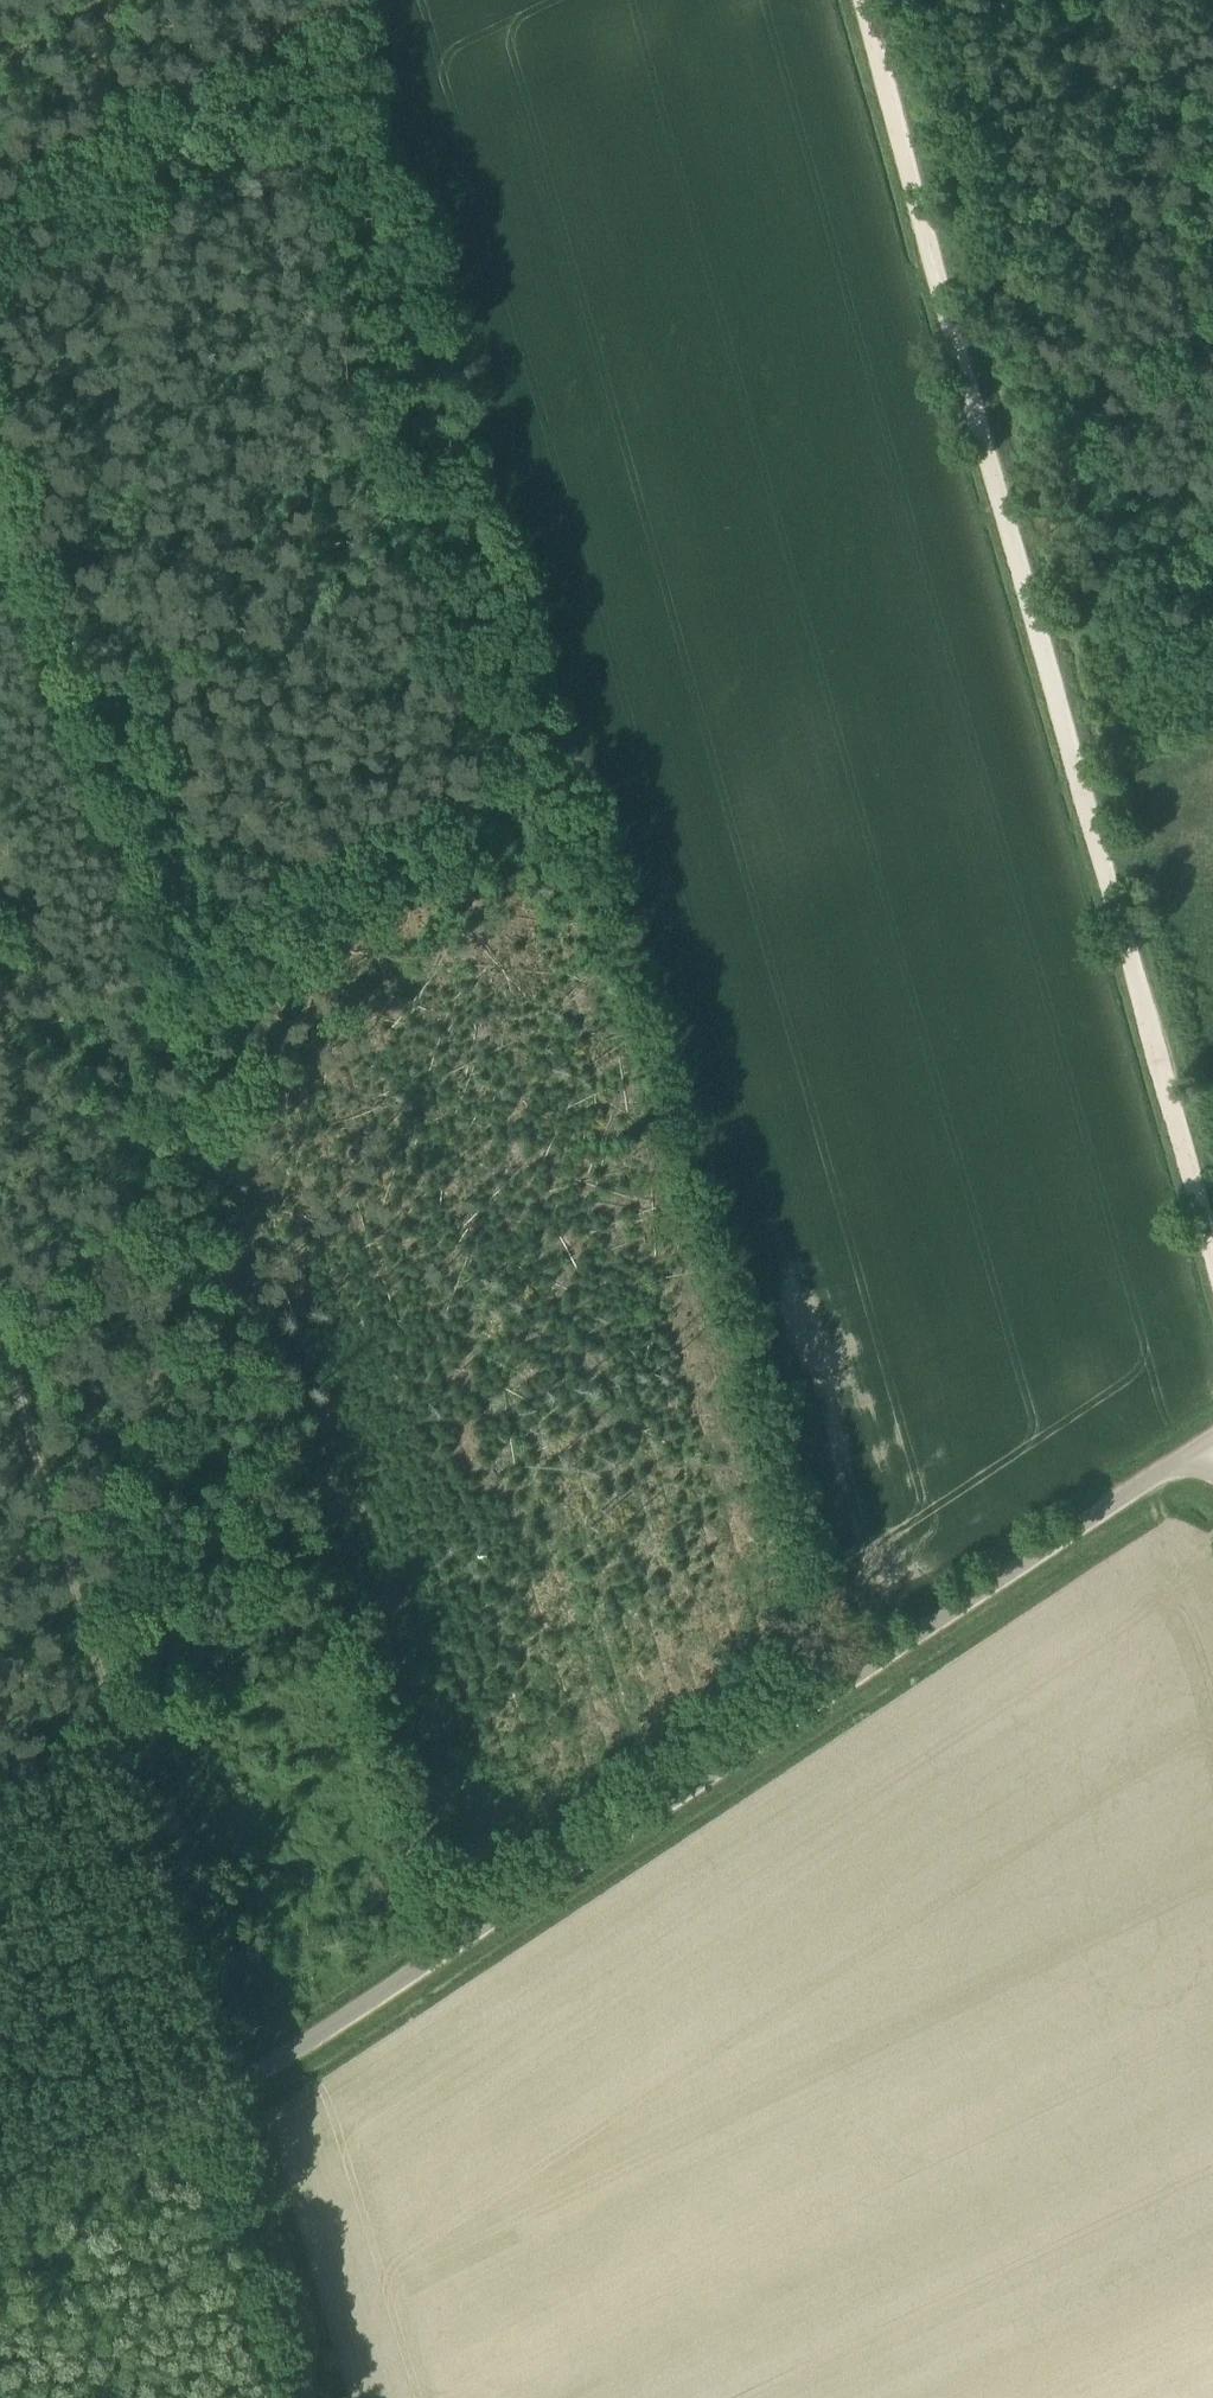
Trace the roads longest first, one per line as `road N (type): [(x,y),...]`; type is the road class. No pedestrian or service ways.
road 1 (unclassified): [(0,2209),(233,2091),(1203,1442)]
road 2 (track): [(1212,1244),(856,0)]
road 3 (track): [(0,1314),(329,2397)]
road 4 (track): [(0,159),(349,0)]

